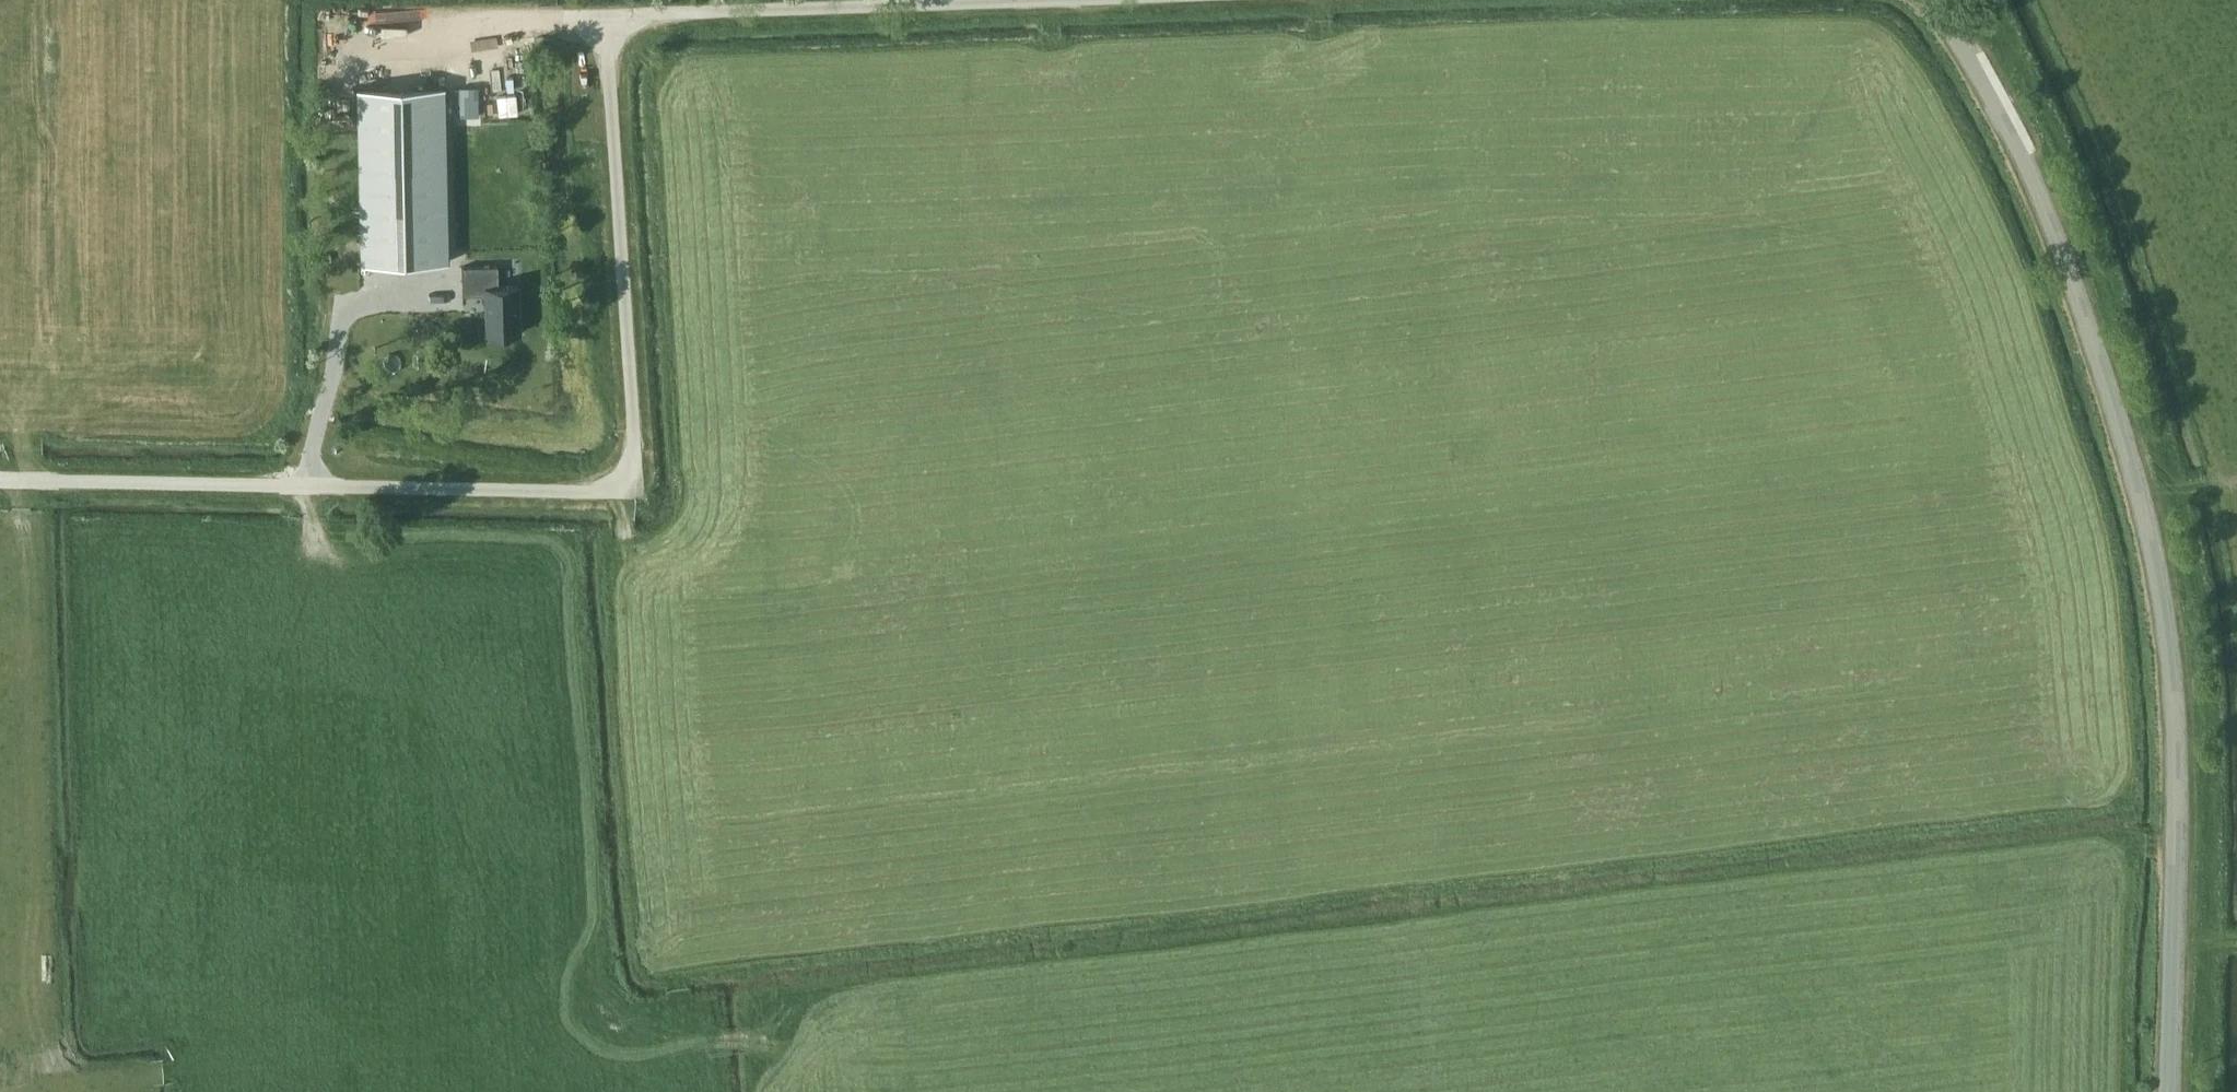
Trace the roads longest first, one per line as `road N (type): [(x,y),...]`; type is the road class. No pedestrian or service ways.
road 1 (unclassified): [(975,0),(669,10),(614,24),(607,58),(636,445),(628,475),(613,490),(0,479)]
road 2 (tertiary): [(2171,1091),(2174,770),(2149,522),(2128,435),(2049,221),(1998,109),(1931,0)]

